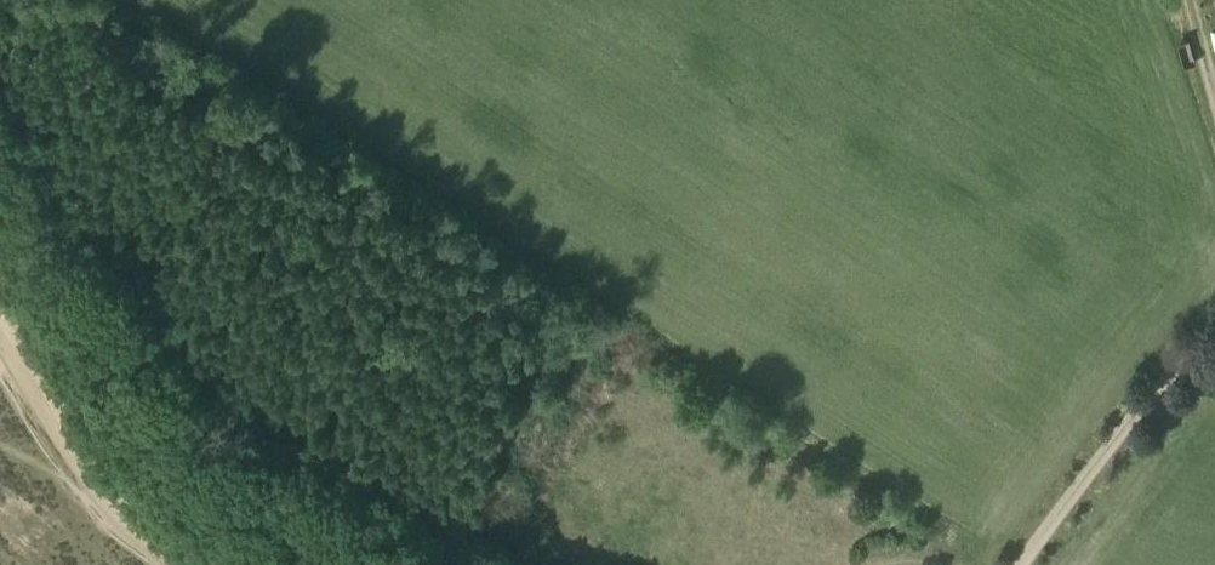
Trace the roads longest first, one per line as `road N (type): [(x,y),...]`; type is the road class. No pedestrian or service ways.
road 1 (track): [(0,322),(115,511),(143,541),(183,564)]
road 2 (track): [(1025,564),(1214,333)]

